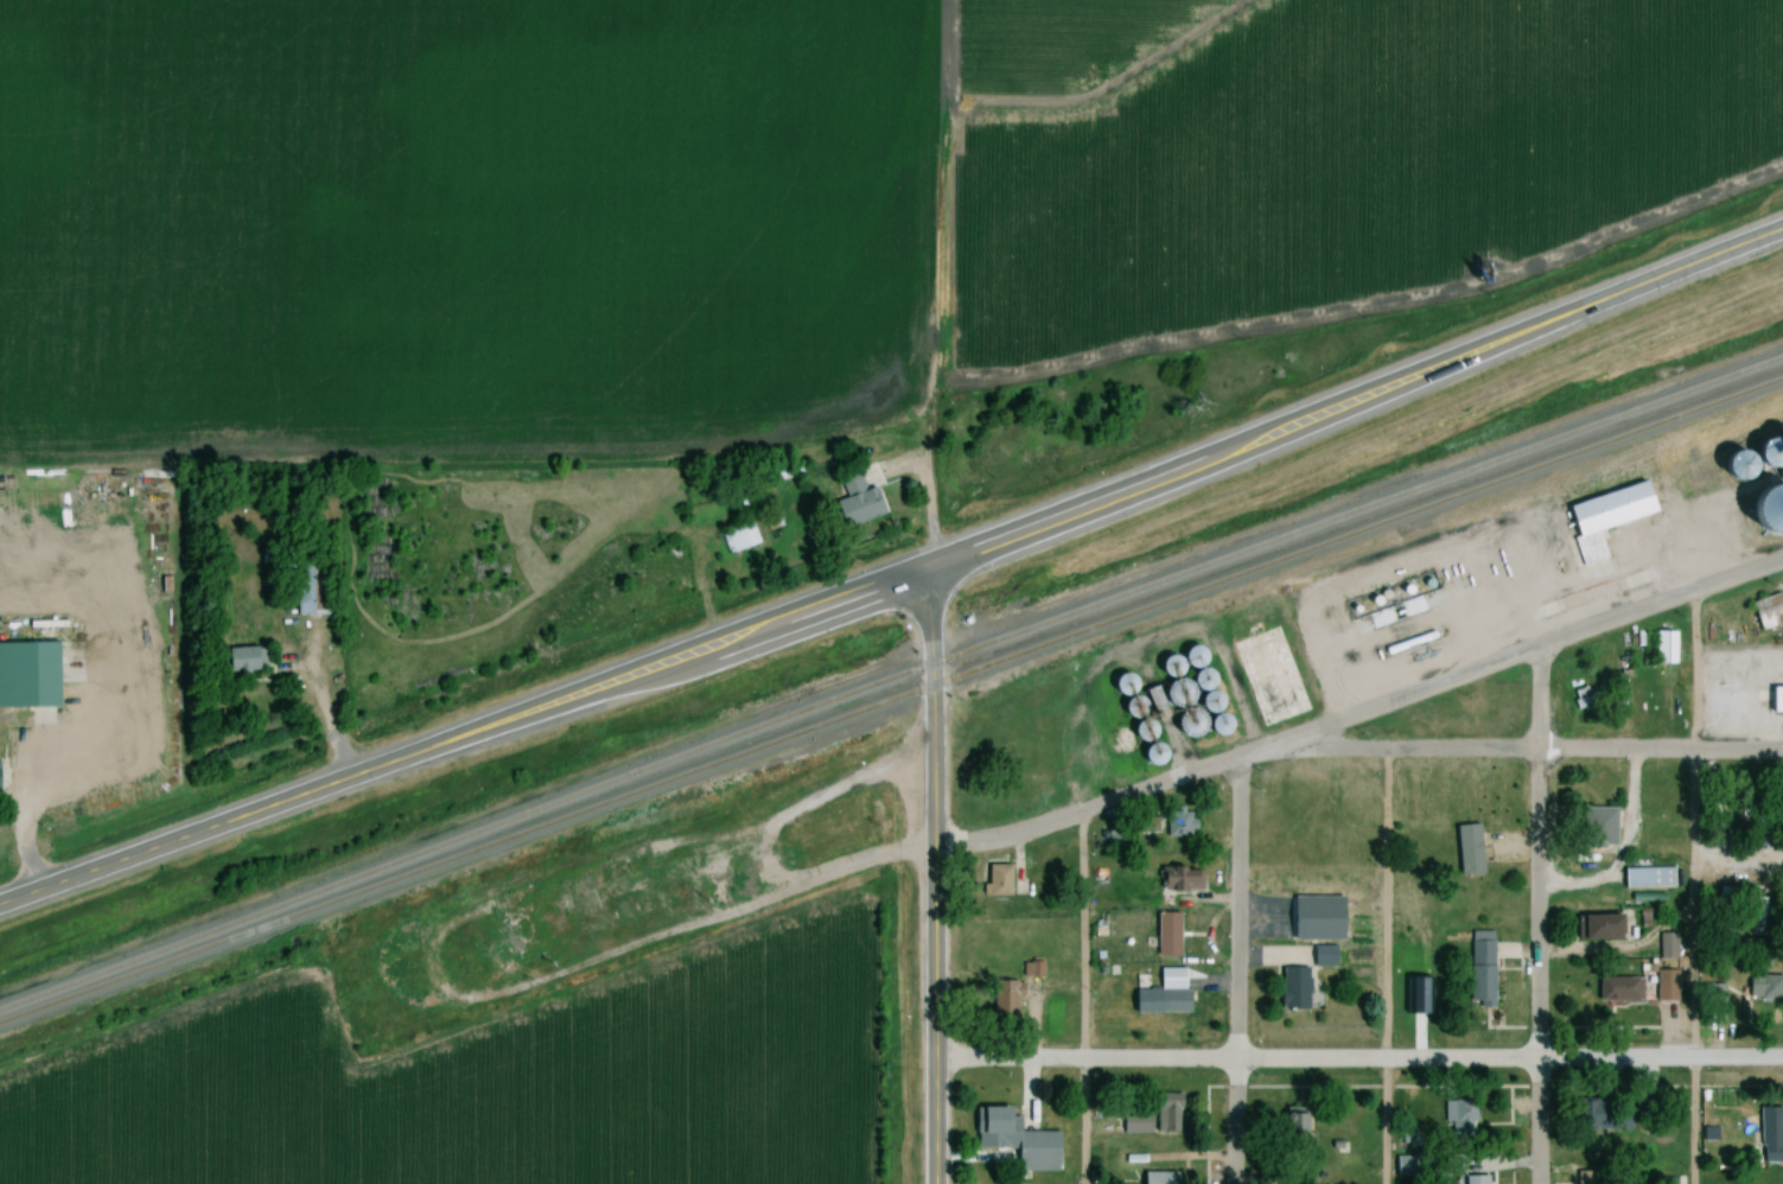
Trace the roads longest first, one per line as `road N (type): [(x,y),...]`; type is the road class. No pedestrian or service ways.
road 1 (primary): [(0,906),(1224,456)]
road 2 (residential): [(938,846),(983,844),(1080,814),(1615,615),(1782,562)]
road 3 (residential): [(1782,1059),(941,1062)]
road 4 (tertiary): [(940,1183),(930,569)]
road 5 (primary): [(1224,456),(1782,229)]
road 6 (residential): [(1537,1183),(1536,644)]
road 7 (residential): [(1782,757),(1269,747)]
road 8 (residential): [(1233,1183),(1236,759)]

